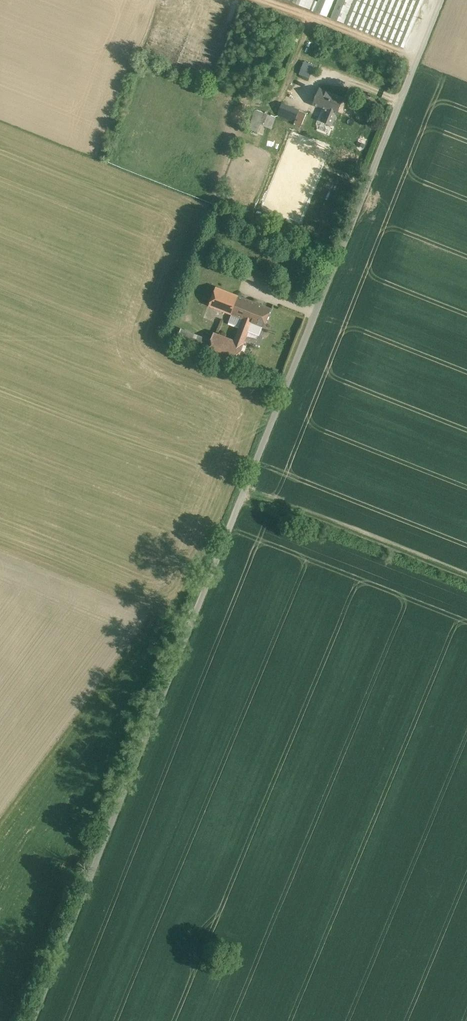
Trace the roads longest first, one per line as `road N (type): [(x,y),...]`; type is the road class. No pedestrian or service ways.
road 1 (unclassified): [(443,0),(34,1020)]
road 2 (track): [(247,491),(466,578)]

